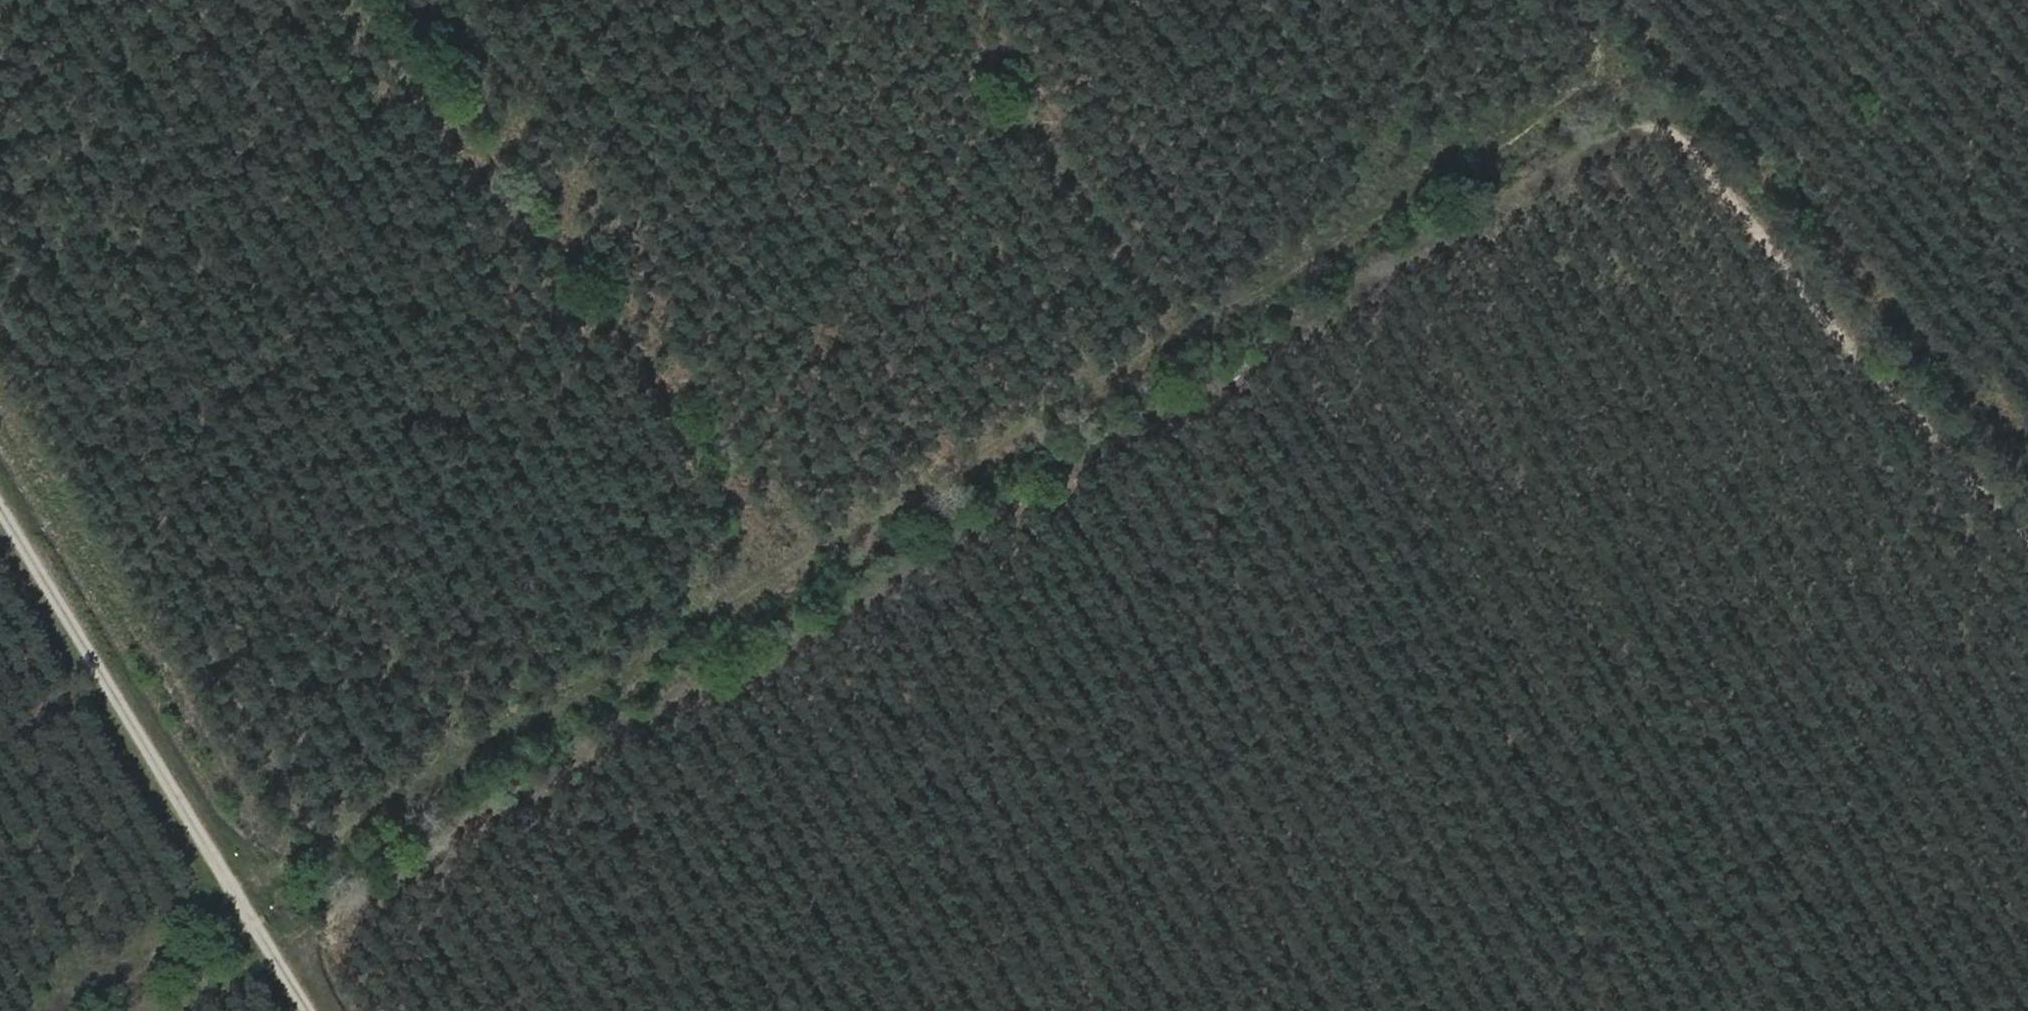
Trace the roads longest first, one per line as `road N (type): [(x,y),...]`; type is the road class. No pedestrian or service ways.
road 1 (track): [(0,507),(307,1010)]

